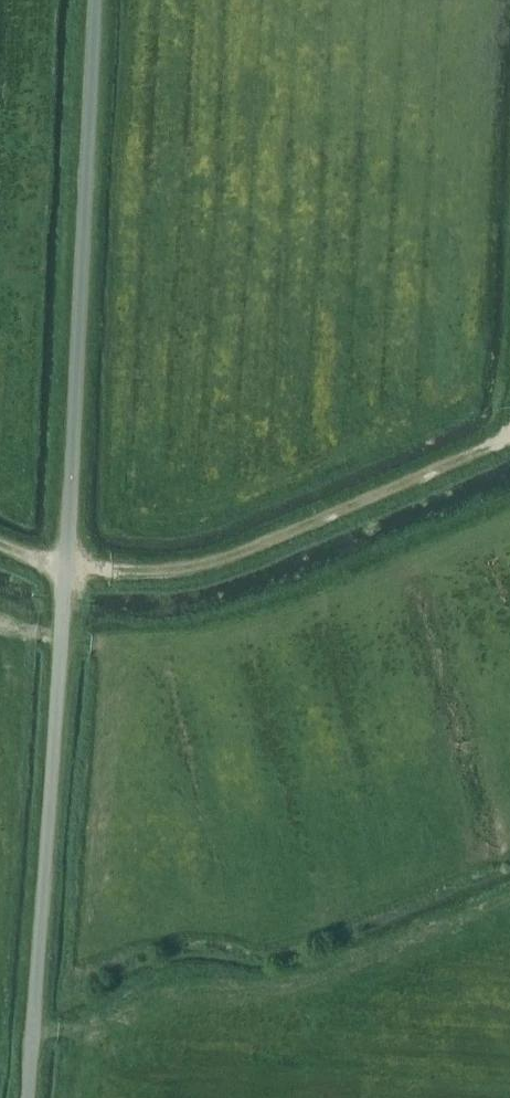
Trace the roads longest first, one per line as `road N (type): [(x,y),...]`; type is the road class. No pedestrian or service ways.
road 1 (unclassified): [(28,1097),(63,631),(94,0)]
road 2 (track): [(66,566),(199,569),(509,438)]

